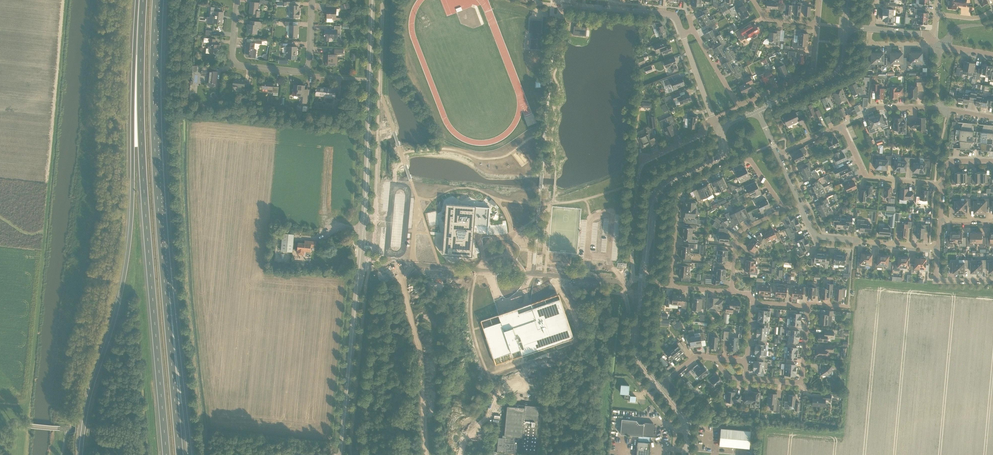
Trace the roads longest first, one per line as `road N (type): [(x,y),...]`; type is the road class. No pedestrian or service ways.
road 1 (motorway): [(137,0),(127,265),(81,454)]
road 2 (tertiary): [(342,454),(364,219),(372,0)]
road 3 (motorway): [(144,0),(142,143),(167,454)]
road 4 (residential): [(732,292),(671,288),(680,189),(749,158),(784,211)]
road 5 (motorway): [(164,282),(157,0)]
road 6 (residential): [(694,30),(739,107),(813,72),(816,24)]
road 7 (unclassified): [(426,454),(423,355),(394,262)]
road 8 (motorway): [(190,454),(164,282)]
road 9 (motorway): [(180,454),(164,282)]
road 10 (residential): [(939,249),(816,237),(800,203)]
road 11 (tertiary): [(646,249),(655,197),(720,158),(723,127)]
road 12 (residential): [(843,125),(877,107),(992,118)]
road 13 (residential): [(237,65),(306,70),(313,0)]
road 14 (residential): [(943,186),(867,178),(843,125)]
road 15 (tertiary): [(757,110),(831,74),(844,27)]
road 16 (residential): [(747,379),(802,383),(807,308)]

